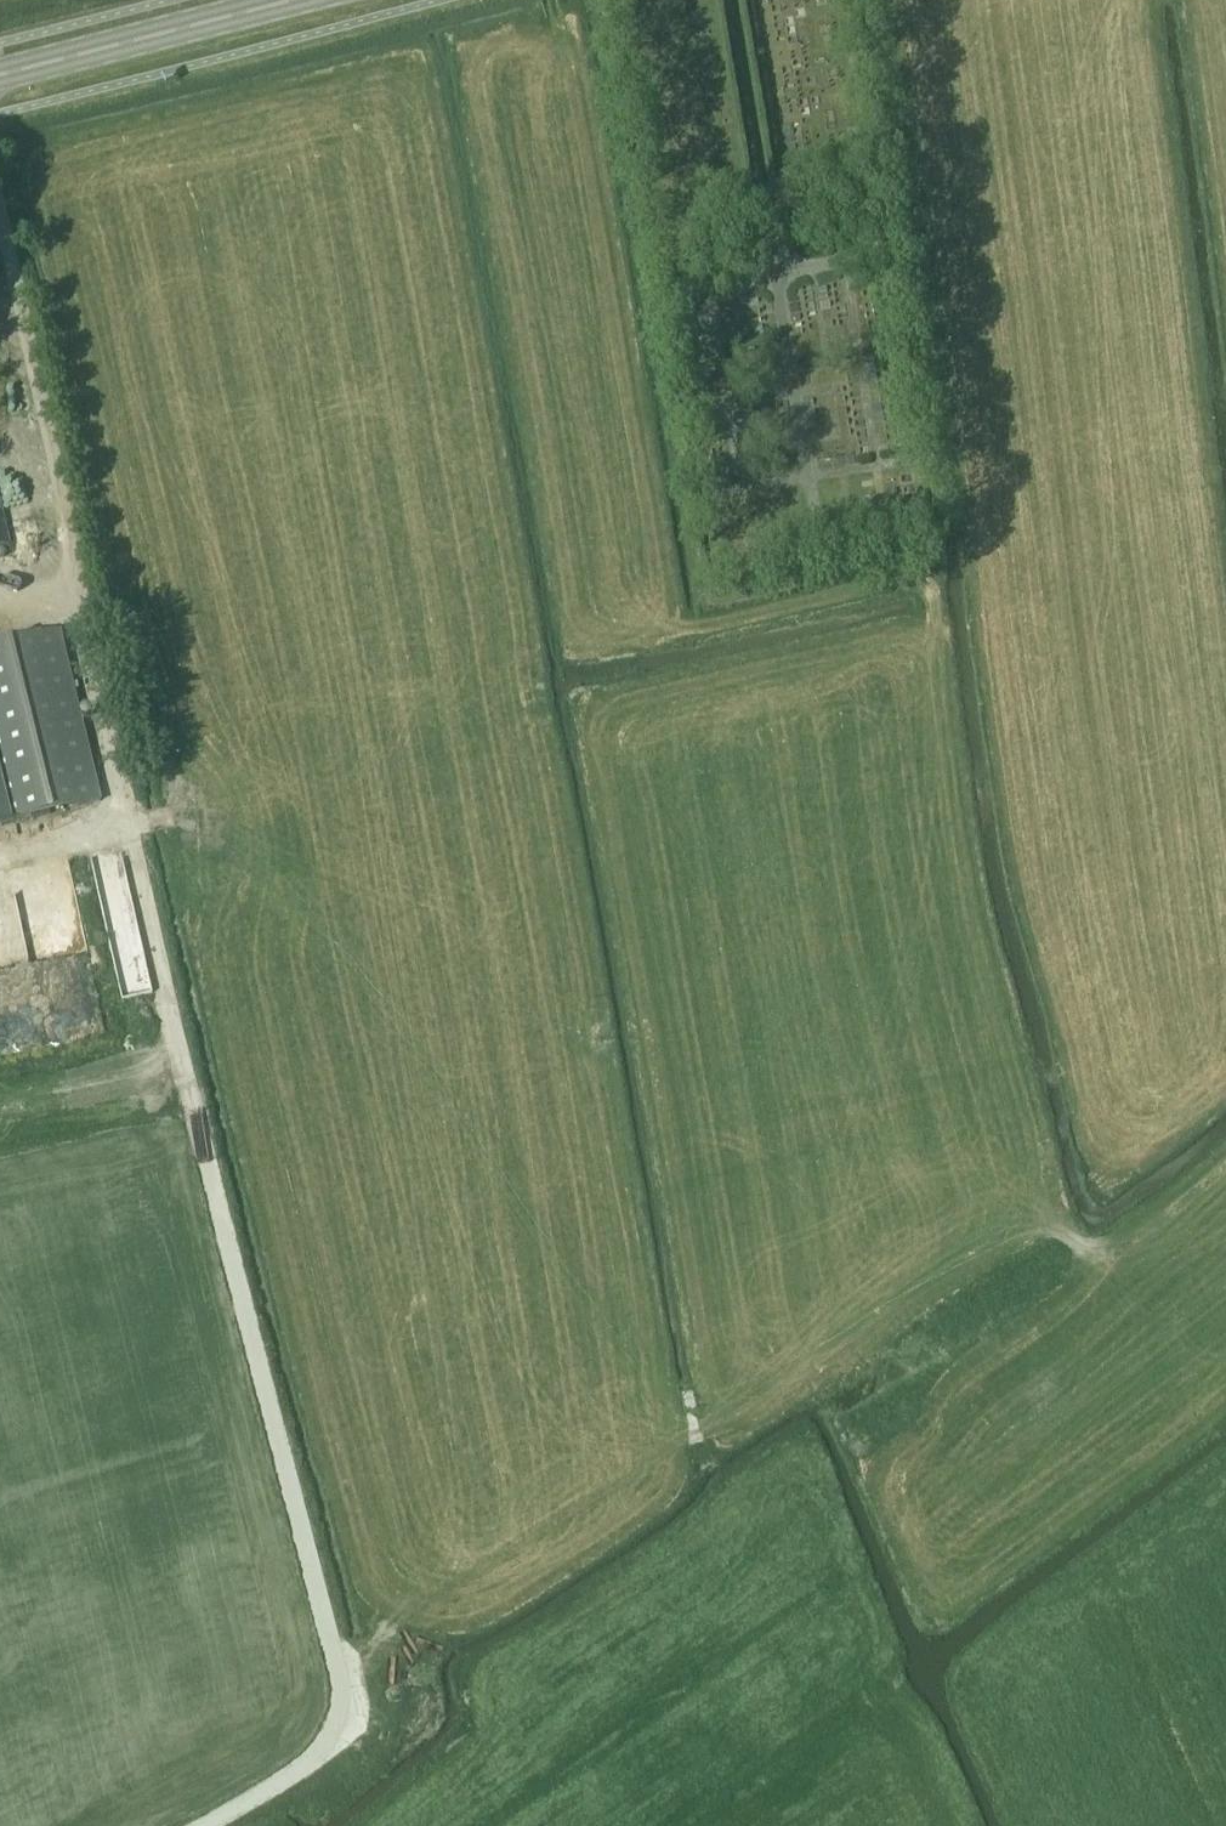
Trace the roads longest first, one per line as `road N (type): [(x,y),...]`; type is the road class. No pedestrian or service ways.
road 1 (primary): [(292,0),(0,74)]

